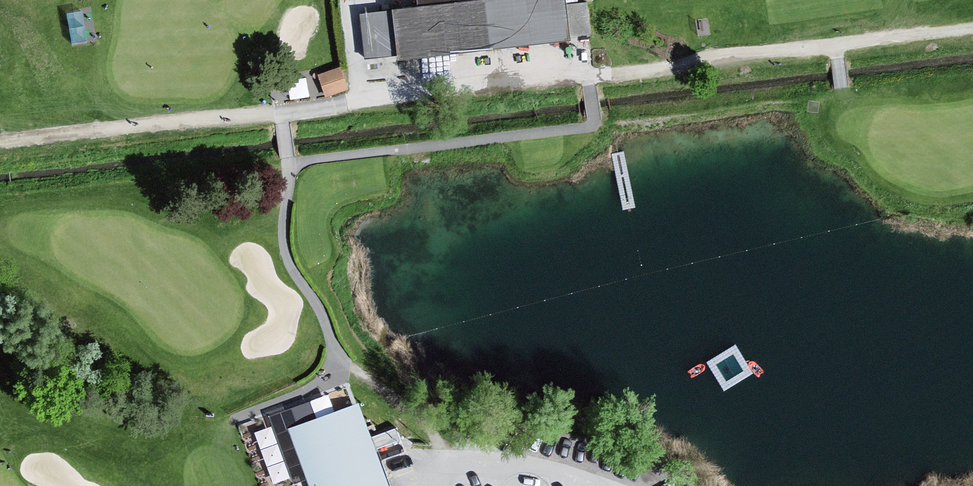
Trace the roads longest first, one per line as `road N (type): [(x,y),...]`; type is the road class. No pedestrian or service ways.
road 1 (track): [(972,29),(0,148)]
road 2 (track): [(282,116),(290,174),(285,249),(323,317),(334,365),(313,389),(235,419)]
road 3 (track): [(589,80),(588,127),(315,159),(290,171)]

